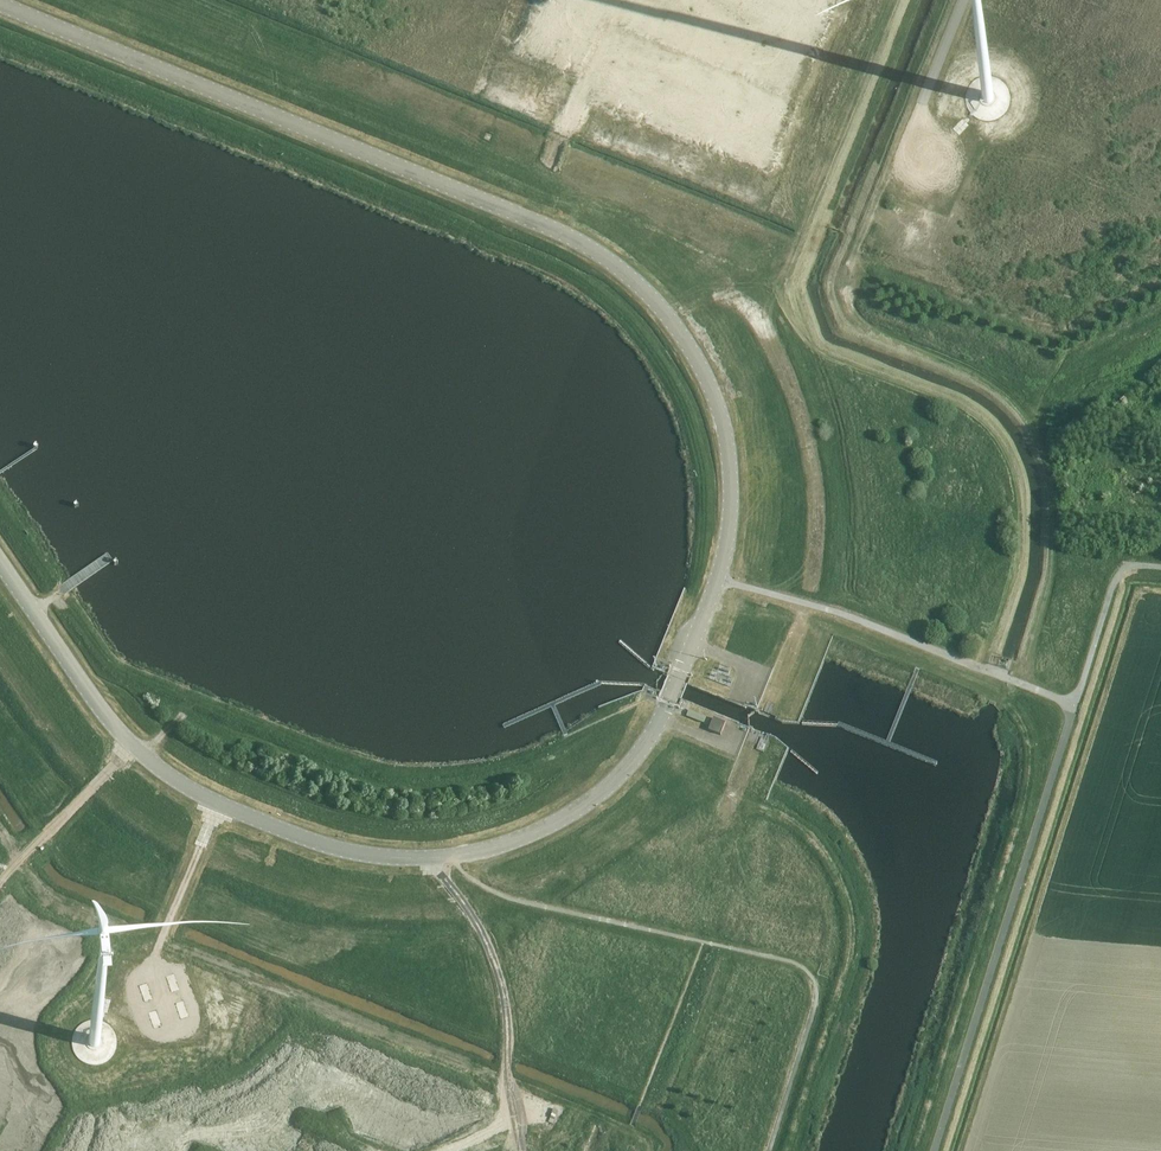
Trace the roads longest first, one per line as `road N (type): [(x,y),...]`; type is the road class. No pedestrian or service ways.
road 1 (unclassified): [(670,699),(718,579),(733,491),(717,394),(672,321),(576,239),(0,4)]
road 2 (unclassified): [(670,699),(614,781),(548,825),(451,855),(361,853),(254,822),(159,771),(126,743),(0,563)]

